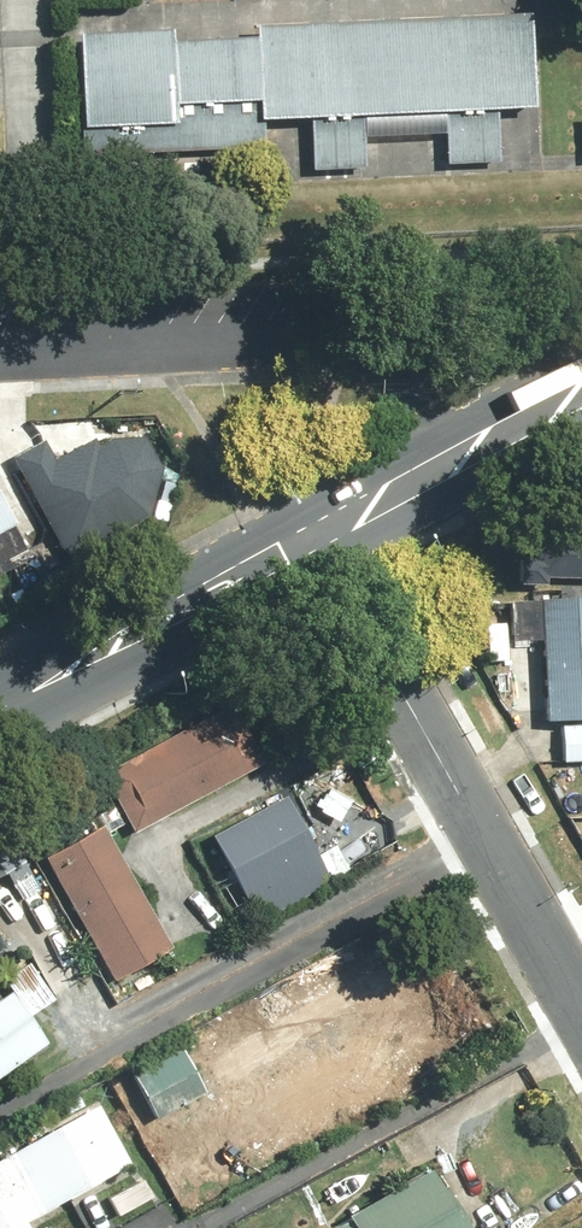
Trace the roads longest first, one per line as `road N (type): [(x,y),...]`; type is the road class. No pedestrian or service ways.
road 1 (residential): [(313,539),(581,1004)]
road 2 (unclassified): [(0,353),(333,344),(372,355),(490,443)]
road 3 (secondary): [(0,709),(313,539)]
road 4 (secondary): [(313,539),(490,443)]

